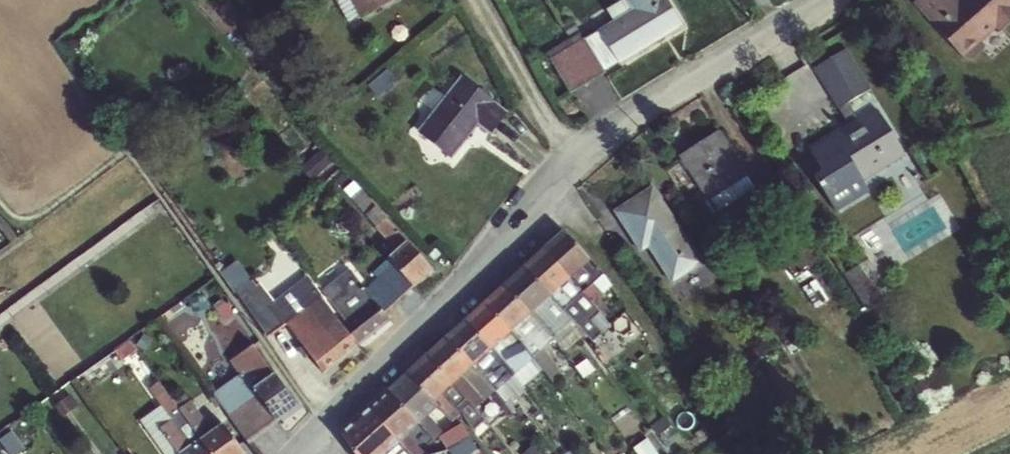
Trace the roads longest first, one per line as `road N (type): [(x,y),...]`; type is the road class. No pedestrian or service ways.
road 1 (residential): [(836,0),(605,134),(534,197),(312,434)]

